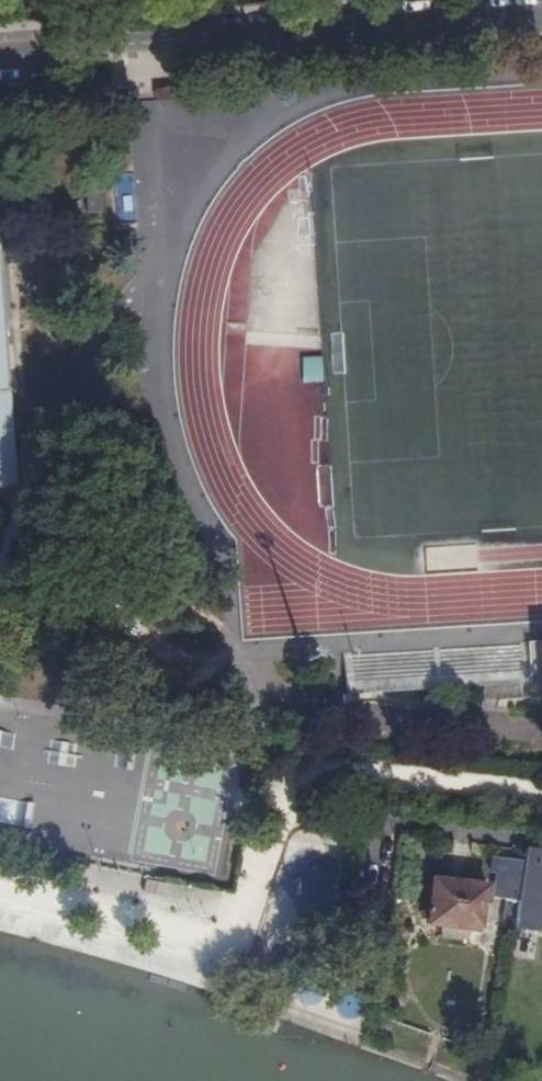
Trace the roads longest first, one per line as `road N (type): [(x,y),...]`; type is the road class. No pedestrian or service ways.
road 1 (residential): [(541,15),(0,55)]
road 2 (residential): [(370,819),(541,842)]

